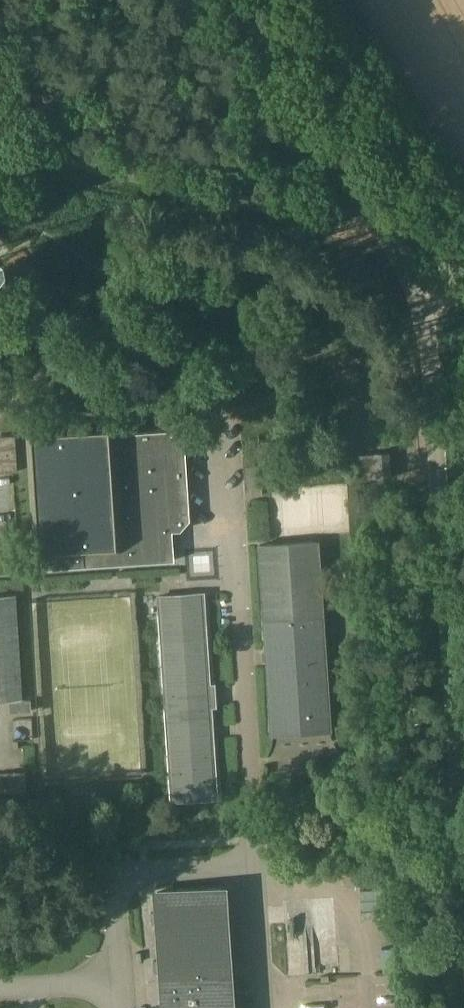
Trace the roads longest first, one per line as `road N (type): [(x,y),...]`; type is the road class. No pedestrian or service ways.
road 1 (unclassified): [(463,831),(423,295),(236,0)]
road 2 (track): [(0,145),(390,242)]

